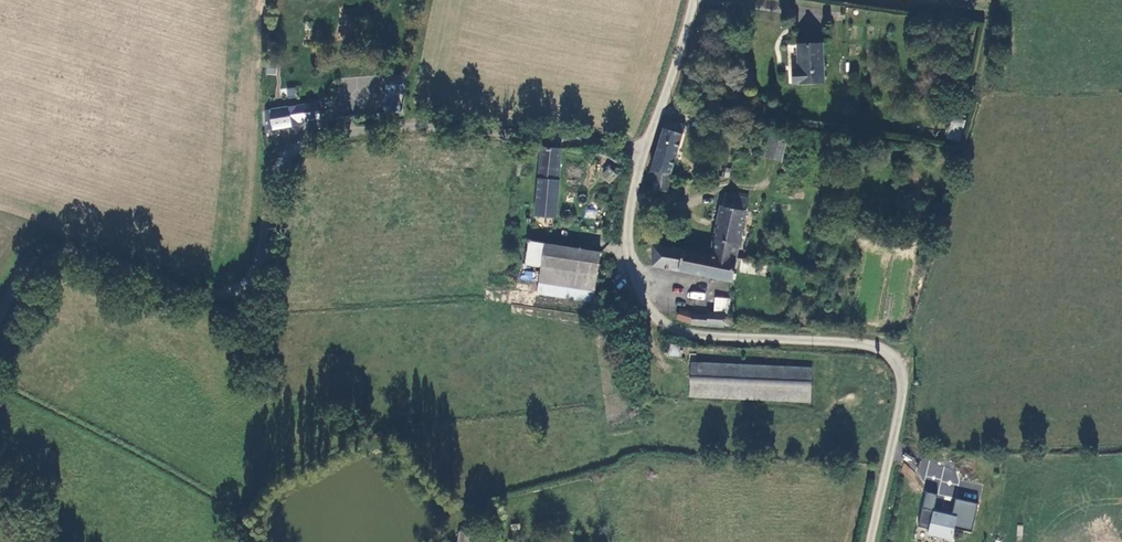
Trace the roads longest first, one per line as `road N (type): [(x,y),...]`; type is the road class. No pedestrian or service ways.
road 1 (unclassified): [(645,148),(500,128),(374,123),(320,135),(282,159),(256,264),(238,287),(182,287),(59,253),(23,268),(0,314)]
road 2 (unclassified): [(873,541),(902,400),(895,363),(881,347),(850,340),(694,334),(646,308),(627,231),(645,148)]
road 3 (unclassified): [(645,148),(694,0)]

